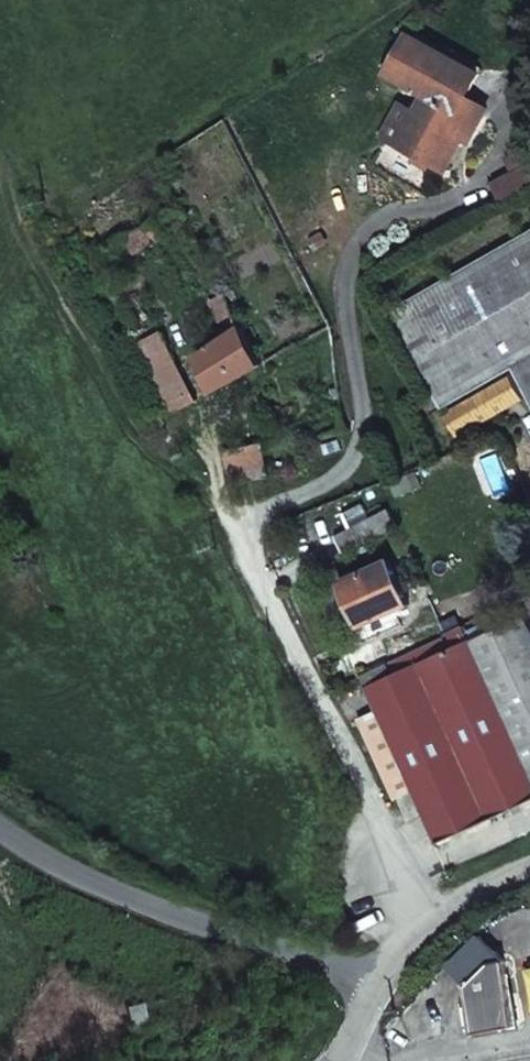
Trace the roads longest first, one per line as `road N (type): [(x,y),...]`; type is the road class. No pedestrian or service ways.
road 1 (residential): [(426,208),(387,217),(355,246),(344,276),(364,443),(351,470),(234,526),(428,924)]
road 2 (unclassified): [(0,830),(104,890),(379,992)]

